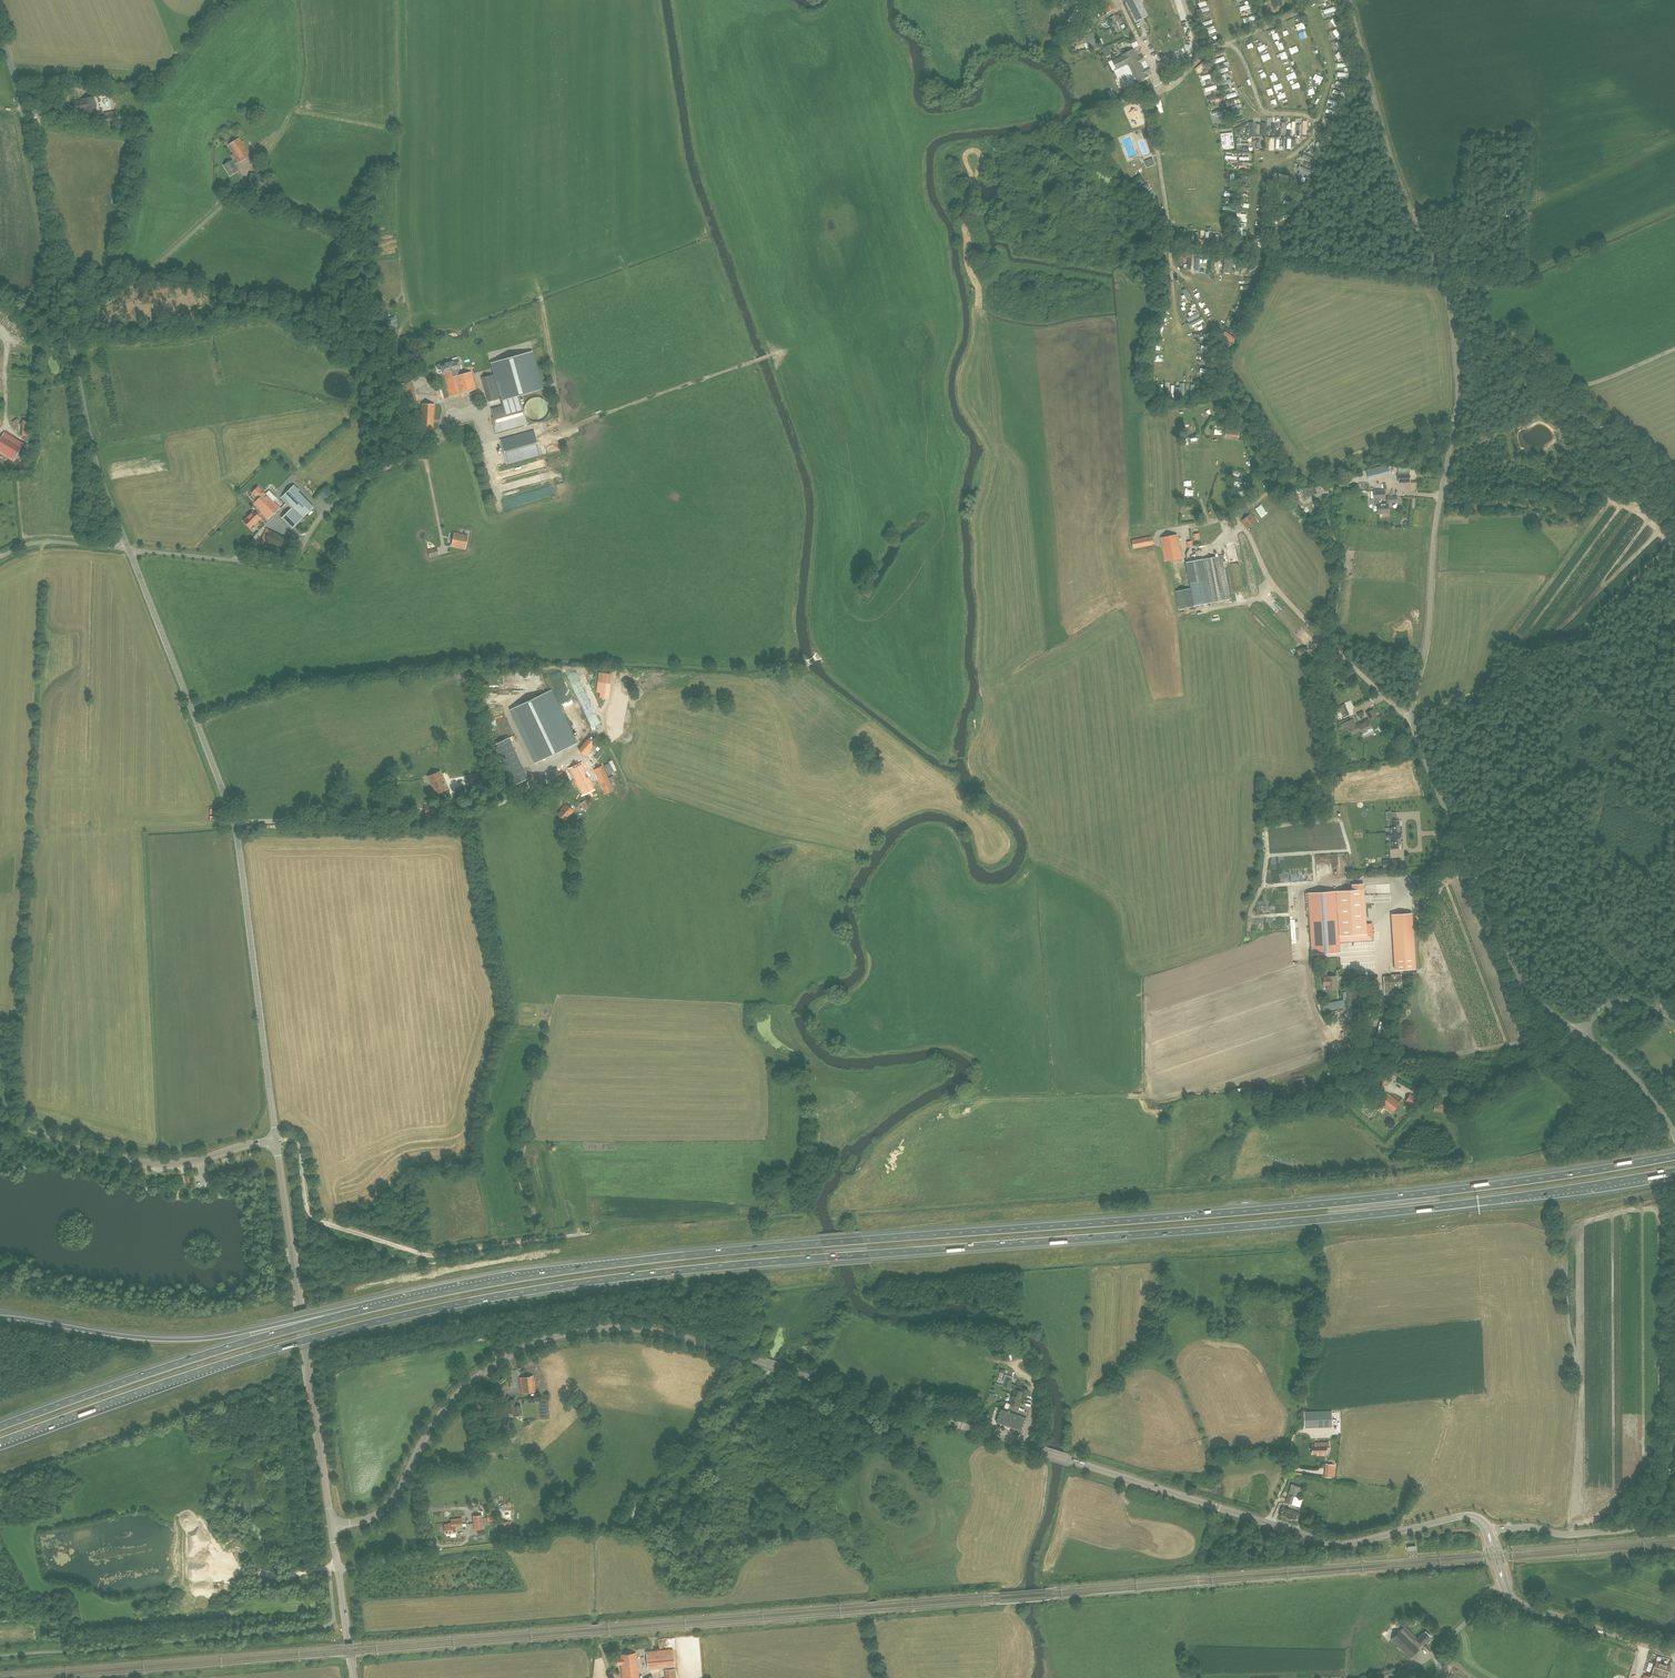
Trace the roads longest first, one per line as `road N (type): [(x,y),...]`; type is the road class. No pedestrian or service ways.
road 1 (motorway): [(0,1442),(264,1352),(553,1287),(1424,1208),(1674,1171)]
road 2 (motorway): [(1674,1156),(1363,1201),(690,1255),(494,1282),(358,1311)]
road 3 (unclassified): [(1577,1034),(1534,1000),(1508,964),(1412,727),(1456,415),(1455,362),(1449,303),(1385,140),(1348,0)]
road 4 (tertiary): [(332,1524),(365,1520),(386,1507),(450,1402),(493,1365),(537,1342),(602,1329),(683,1338),(1043,1452)]
road 5 (unclassified): [(276,1139),(235,823),(129,549)]
road 6 (unclassified): [(129,549),(96,470),(25,116),(0,32)]
road 7 (unclassified): [(591,1230),(438,1255),(311,1219),(298,1142),(276,1139)]
road 8 (tertiary): [(332,1524),(276,1142)]
road 9 (motorway): [(358,1311),(0,1427)]
road 10 (tertiary): [(1403,1531),(1350,1544),(1318,1541),(1043,1452)]
road 11 (motorway): [(358,1311),(173,1340),(0,1317)]
road 12 (residential): [(129,549),(284,563),(329,504),(424,453)]
road 13 (tertiary): [(276,1142),(165,1165),(0,1119)]
road 14 (track): [(67,324),(144,276),(244,177)]
road 15 (track): [(338,1569),(502,1545),(545,1524)]
road 16 (tertiary): [(1674,1652),(1523,1605),(1504,1584)]
road 17 (unclassified): [(1488,1532),(1625,1530),(1652,1511)]
road 18 (unclassified): [(1380,1677),(1424,1660),(1485,1593),(1504,1584)]
road 19 (tertiary): [(354,1677),(332,1524)]
road 20 (unclassified): [(1674,1135),(1646,1089),(1577,1034)]
road 21 (unclassified): [(0,557),(56,541),(129,549)]

